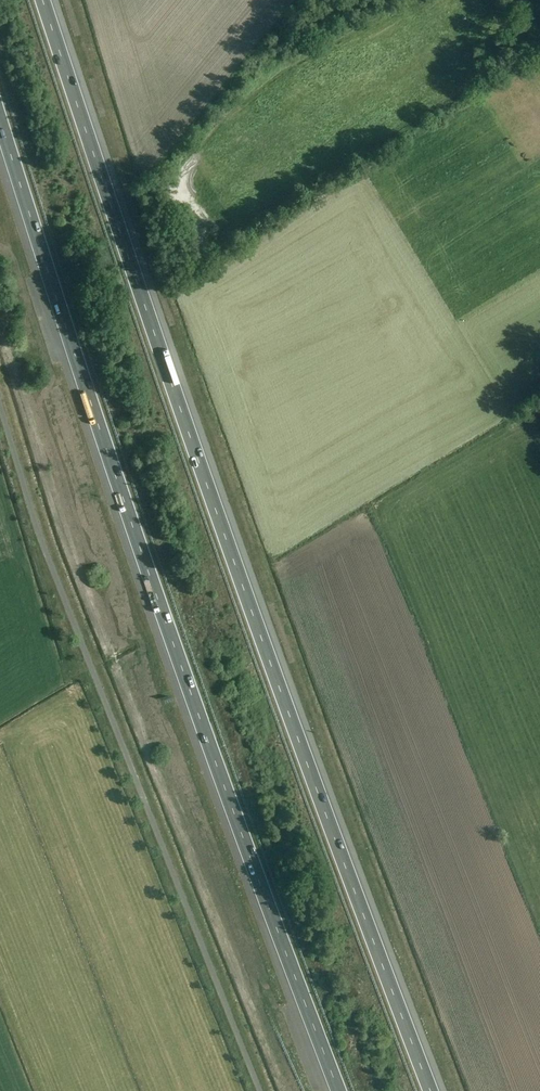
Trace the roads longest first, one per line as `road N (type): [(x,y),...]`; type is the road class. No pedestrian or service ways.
road 1 (motorway): [(435,1090),(316,777),(50,0)]
road 2 (motorway): [(0,126),(235,825),(338,1090)]

